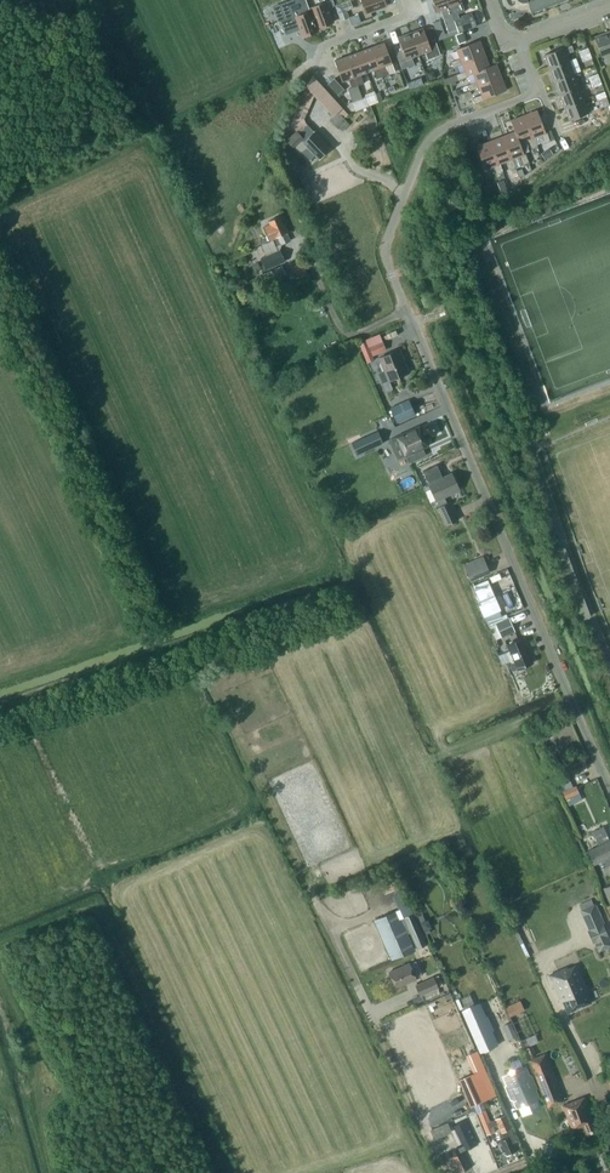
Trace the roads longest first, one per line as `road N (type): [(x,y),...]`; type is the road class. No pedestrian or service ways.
road 1 (unclassified): [(609,791),(392,276)]
road 2 (track): [(609,717),(447,328)]
road 3 (residential): [(392,276),(387,238),(426,145),(452,125),(539,92),(520,42)]
road 4 (track): [(452,125),(484,209),(495,216),(609,137)]

